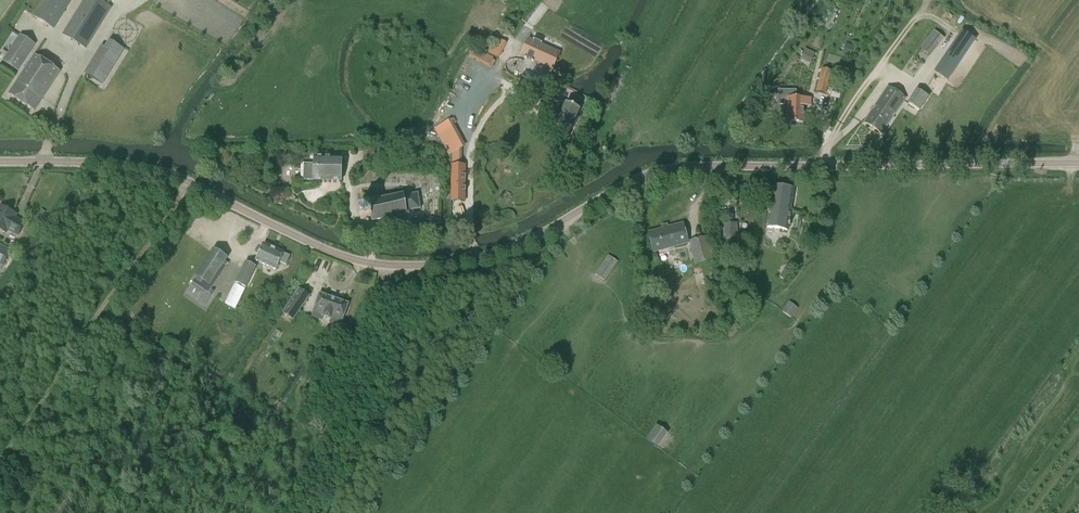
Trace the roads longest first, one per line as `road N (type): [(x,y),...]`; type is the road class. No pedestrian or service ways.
road 1 (tertiary): [(1078,163),(667,169),(514,246),(405,266),(325,250),(146,168),(0,162)]
road 2 (track): [(0,459),(190,183)]
road 3 (track): [(824,165),(854,100),(929,0)]

